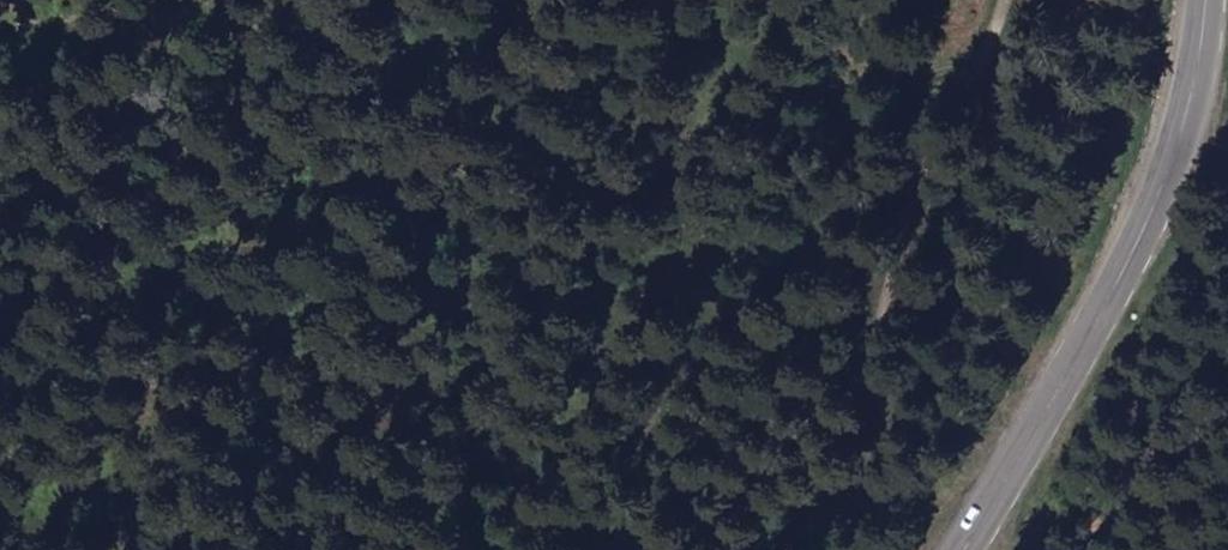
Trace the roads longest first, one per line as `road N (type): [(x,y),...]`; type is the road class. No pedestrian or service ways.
road 1 (track): [(0,20),(218,15),(566,43),(789,127),(1022,0)]
road 2 (secondary): [(1212,0),(1161,220),(962,549)]
road 3 (track): [(1049,0),(963,296),(813,549)]

